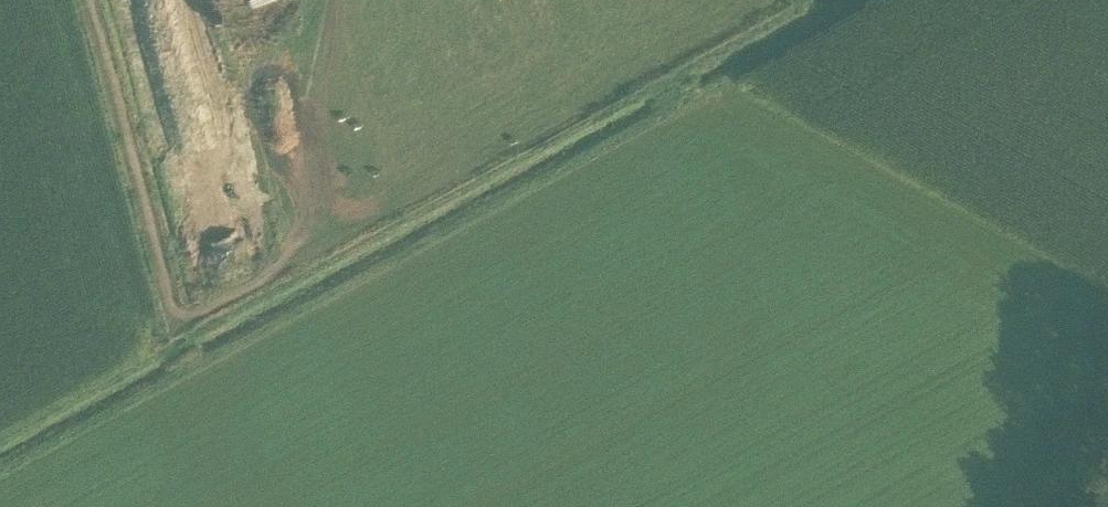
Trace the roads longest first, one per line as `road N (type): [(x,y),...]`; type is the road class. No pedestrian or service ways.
road 1 (track): [(672,83),(1107,316)]

